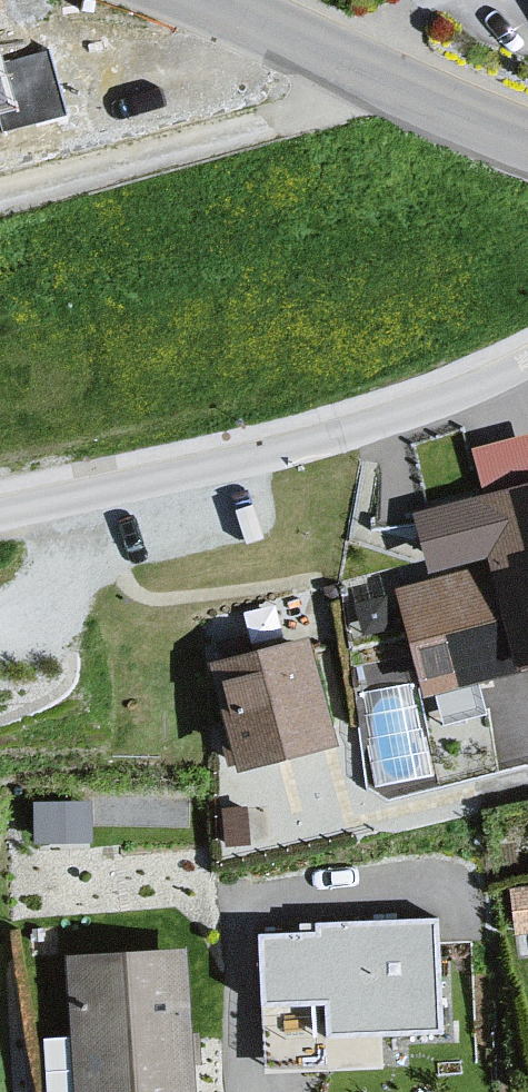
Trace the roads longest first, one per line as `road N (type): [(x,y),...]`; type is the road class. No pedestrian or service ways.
road 1 (residential): [(527,345),(367,417),(0,507)]
road 2 (residential): [(527,141),(213,0)]

